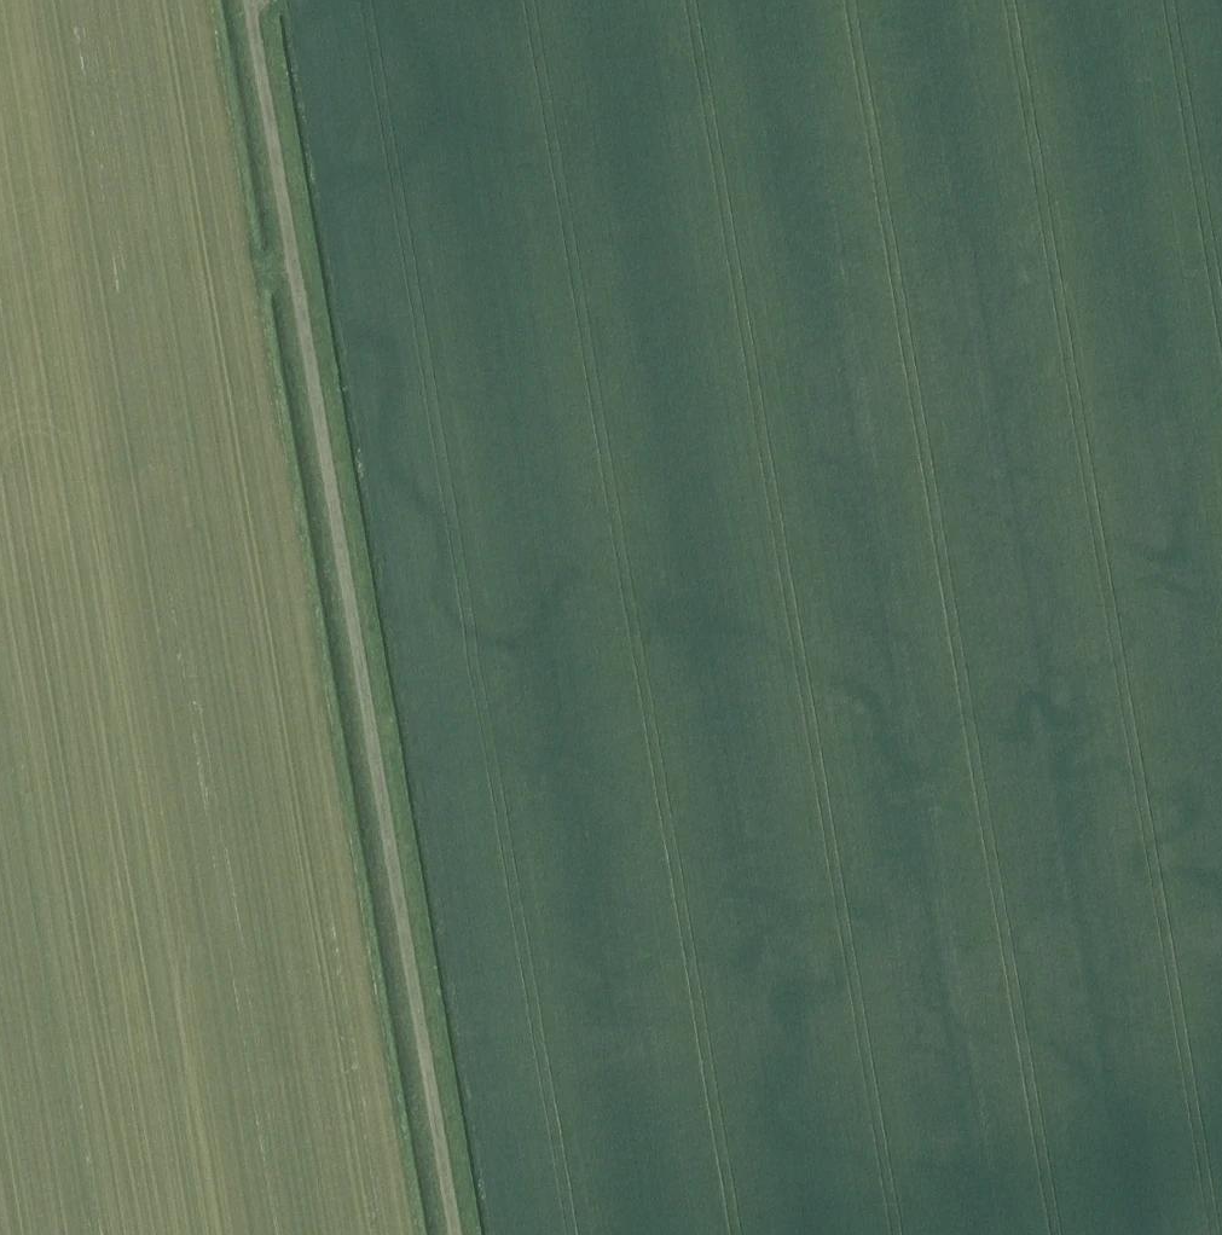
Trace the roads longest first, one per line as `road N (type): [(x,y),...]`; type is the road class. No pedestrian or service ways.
road 1 (track): [(451,1234),(245,0)]

